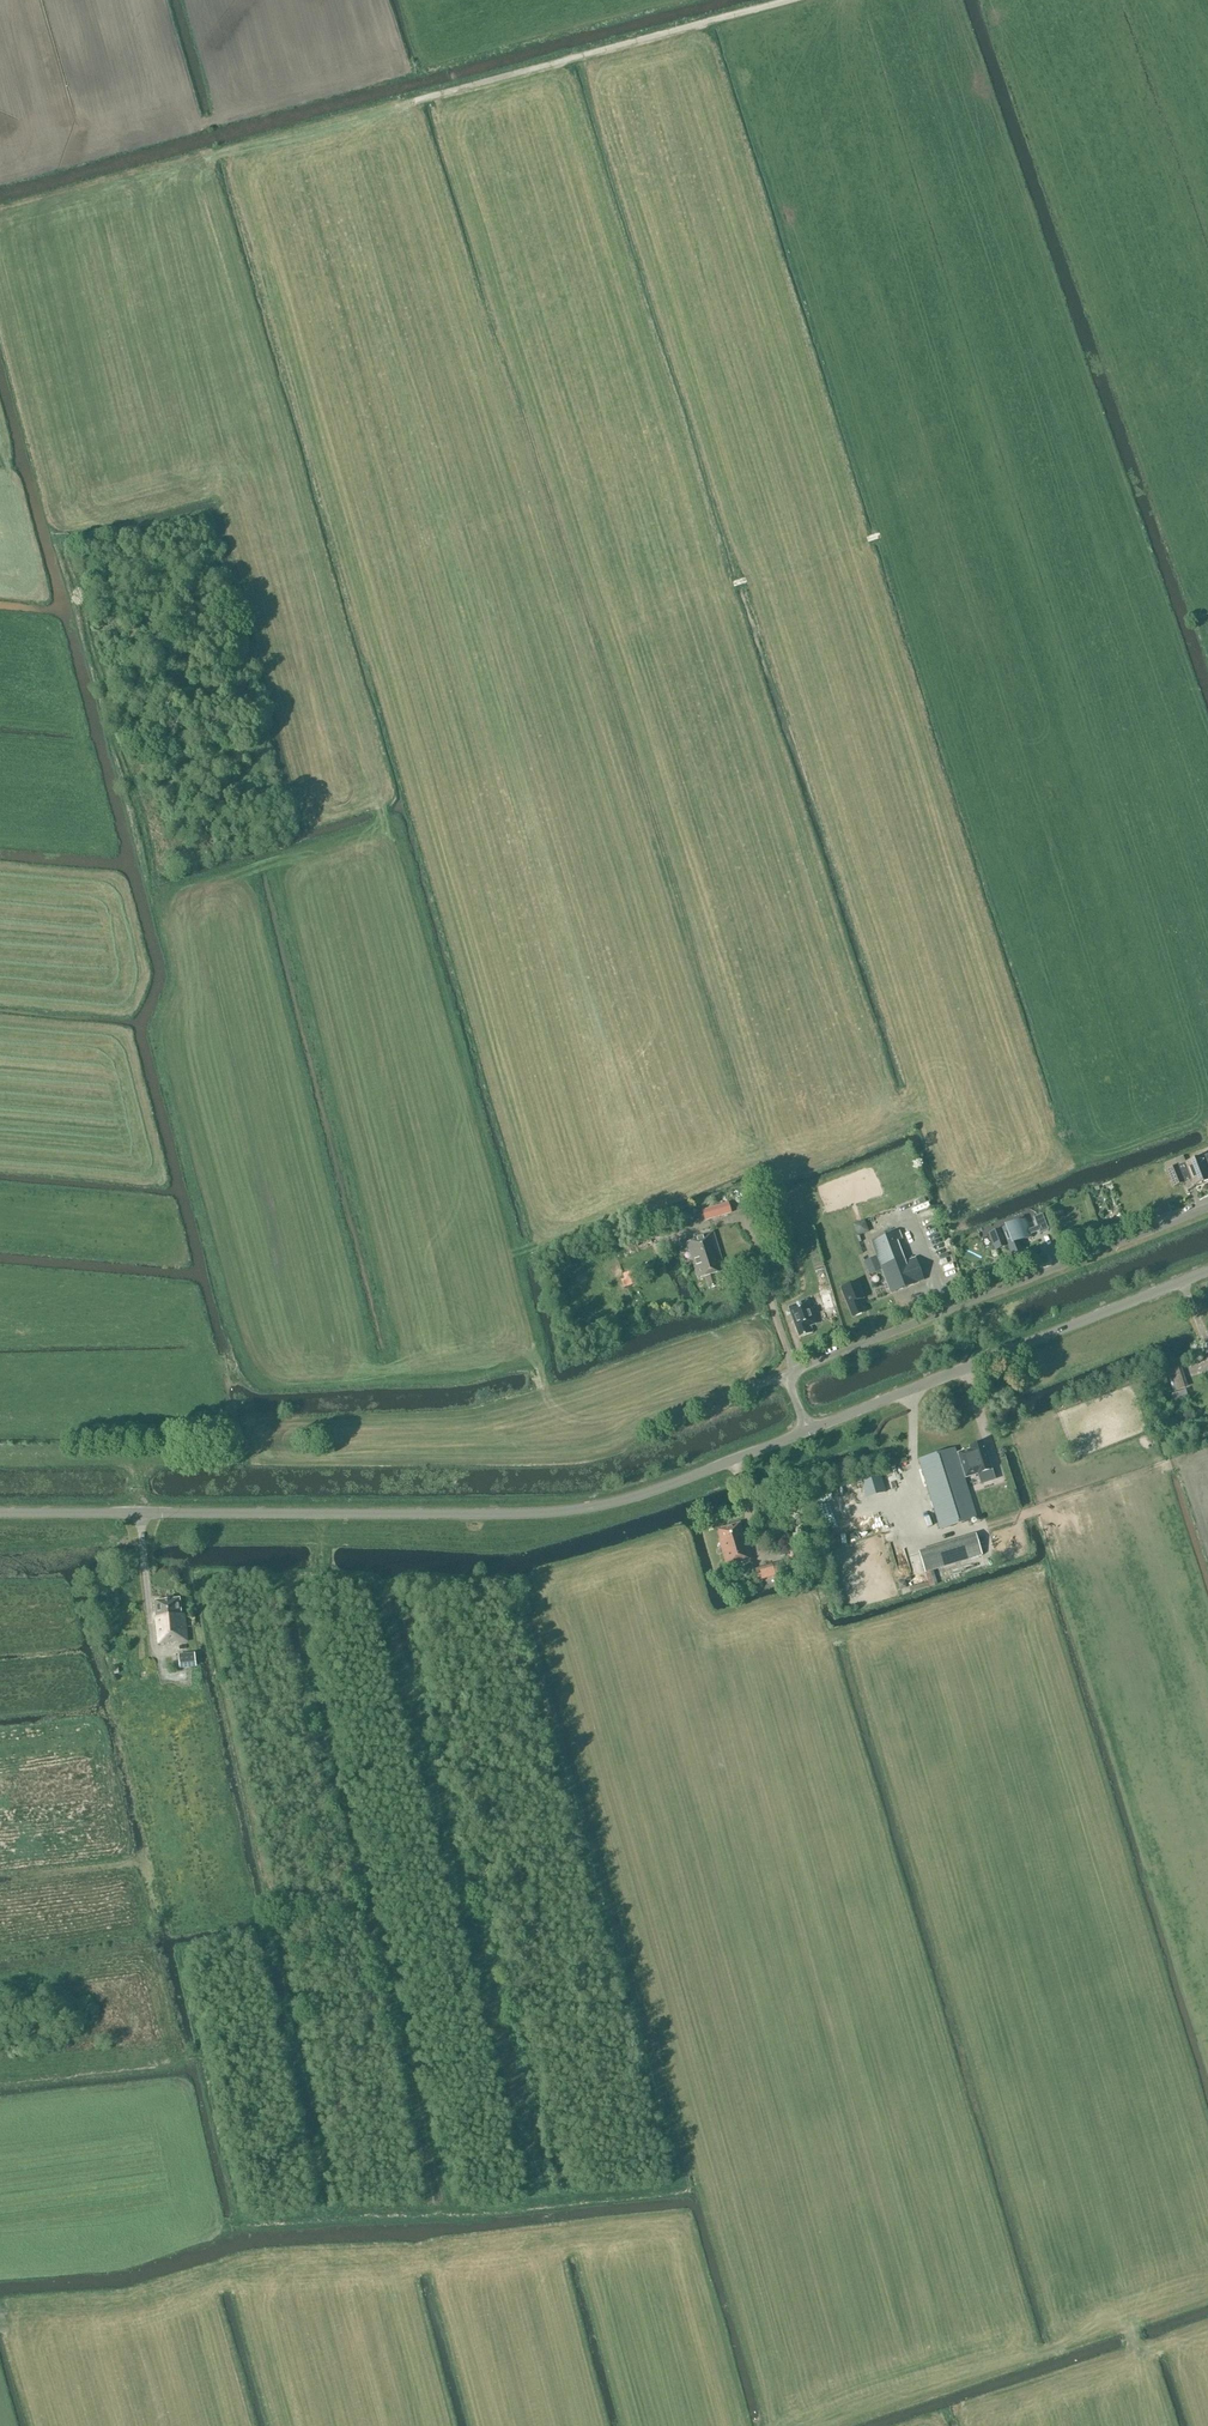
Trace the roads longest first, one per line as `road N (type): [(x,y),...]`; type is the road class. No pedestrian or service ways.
road 1 (unclassified): [(0,1513),(569,1511),(662,1488),(807,1430)]
road 2 (residential): [(807,1430),(790,1383),(793,1372),(1207,1207)]
road 3 (unclassified): [(807,1430),(1207,1271)]

